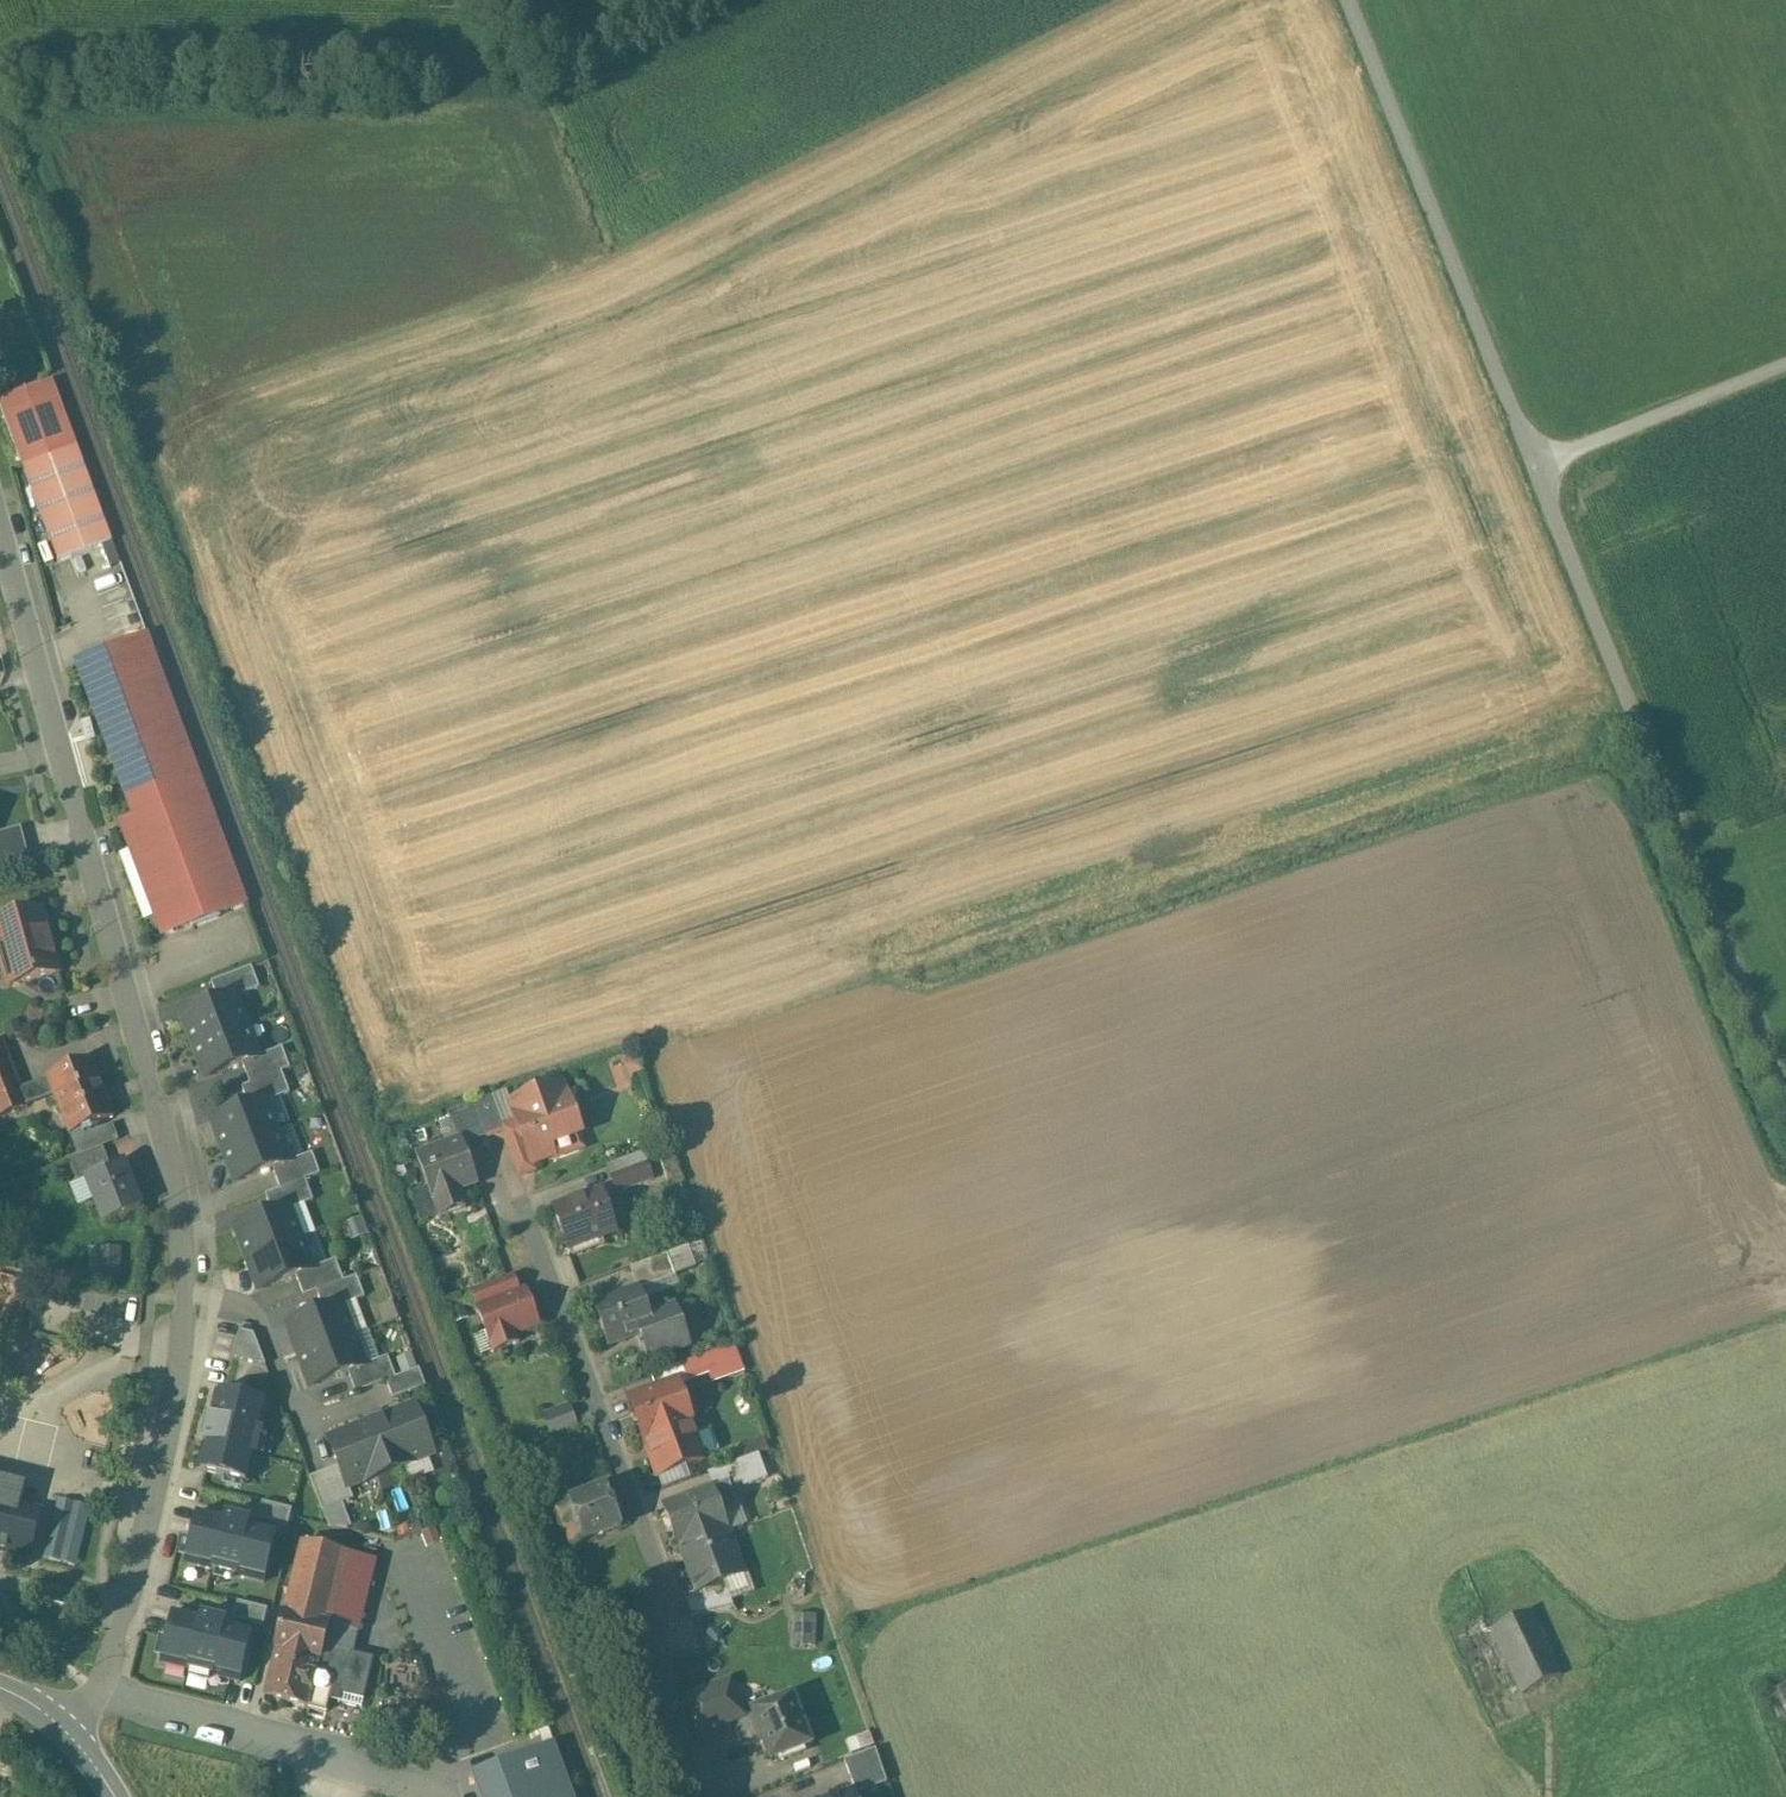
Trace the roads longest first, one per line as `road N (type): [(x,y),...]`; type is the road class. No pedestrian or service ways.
road 1 (residential): [(99,1688),(167,1439),(186,1271),(174,1176),(0,521)]
road 2 (unclassified): [(1785,1088),(1535,465)]
road 3 (residential): [(698,1796),(652,1661),(667,1600),(519,1202)]
road 4 (unclassified): [(1535,465),(1348,0)]
road 5 (residential): [(99,1688),(437,1796)]
road 6 (unclassified): [(1785,365),(1535,465)]

